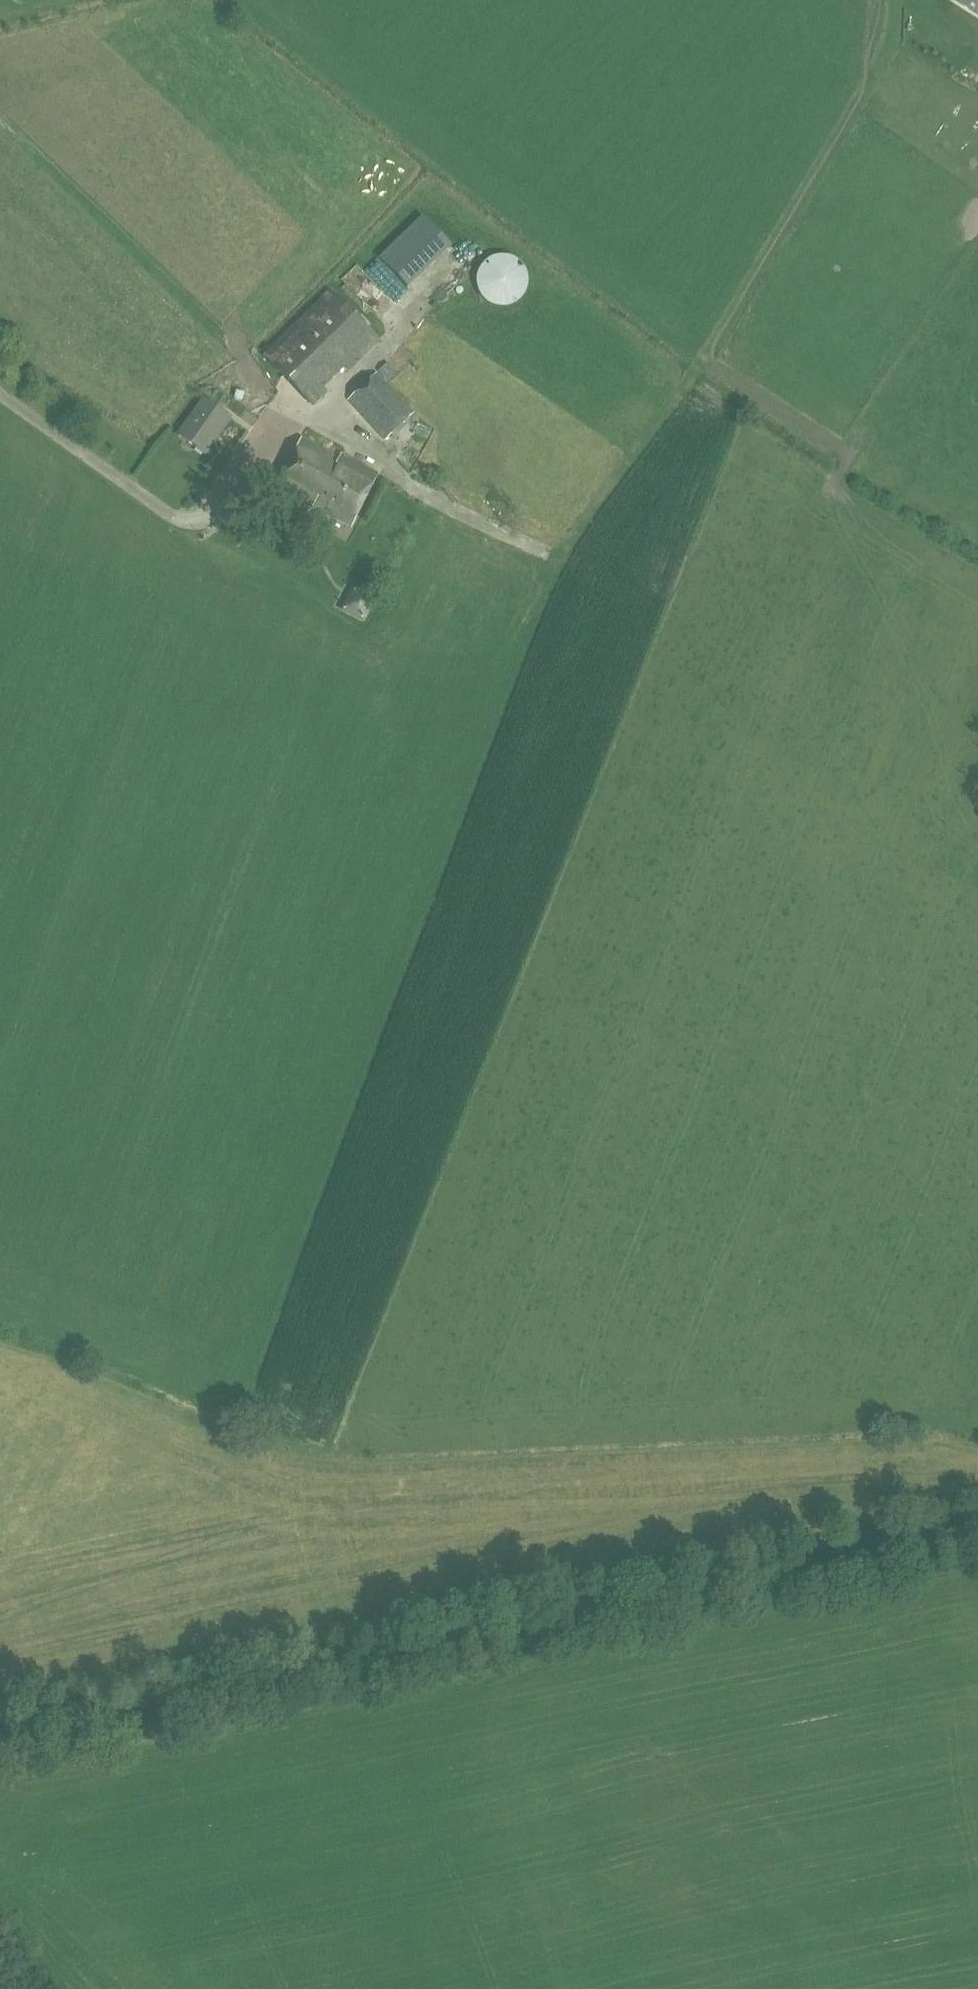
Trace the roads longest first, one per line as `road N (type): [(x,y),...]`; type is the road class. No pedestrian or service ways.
road 1 (track): [(977,1536),(0,1744)]

